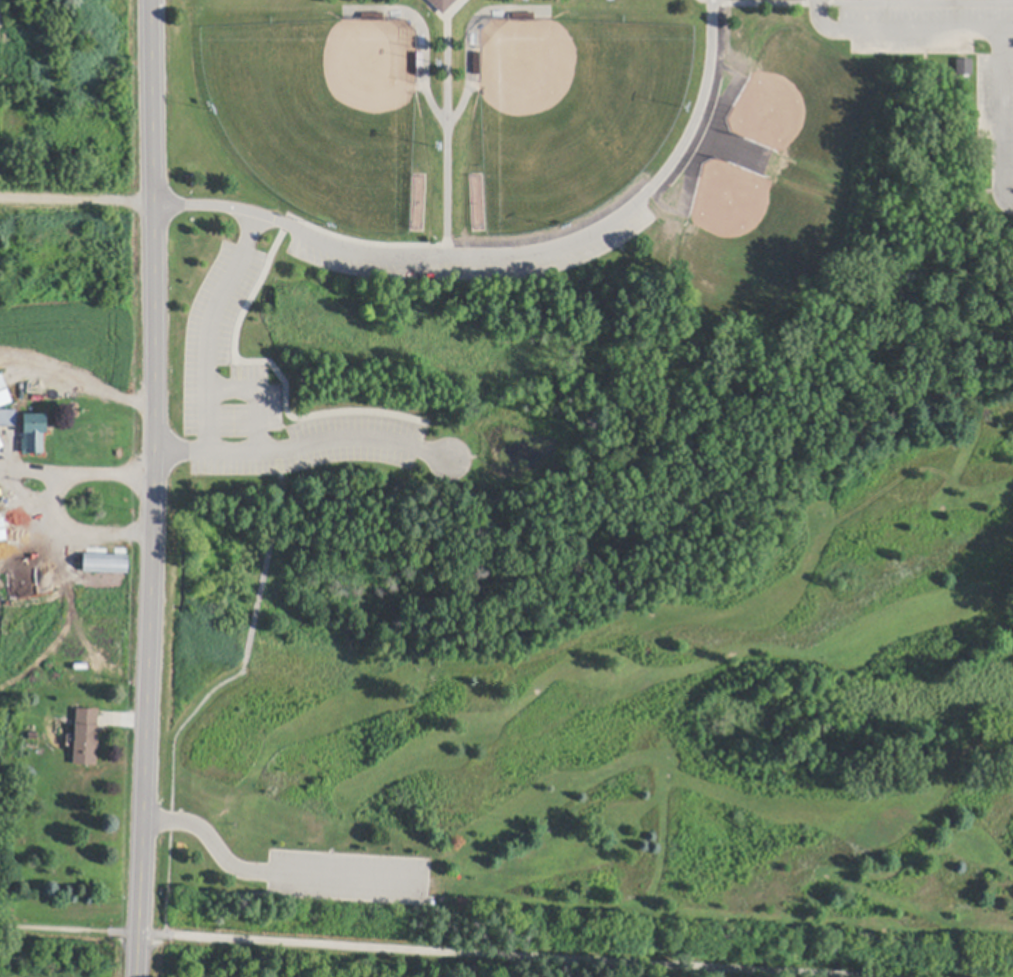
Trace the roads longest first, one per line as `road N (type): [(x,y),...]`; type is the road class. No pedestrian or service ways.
road 1 (residential): [(135,976),(147,719),(147,0)]

